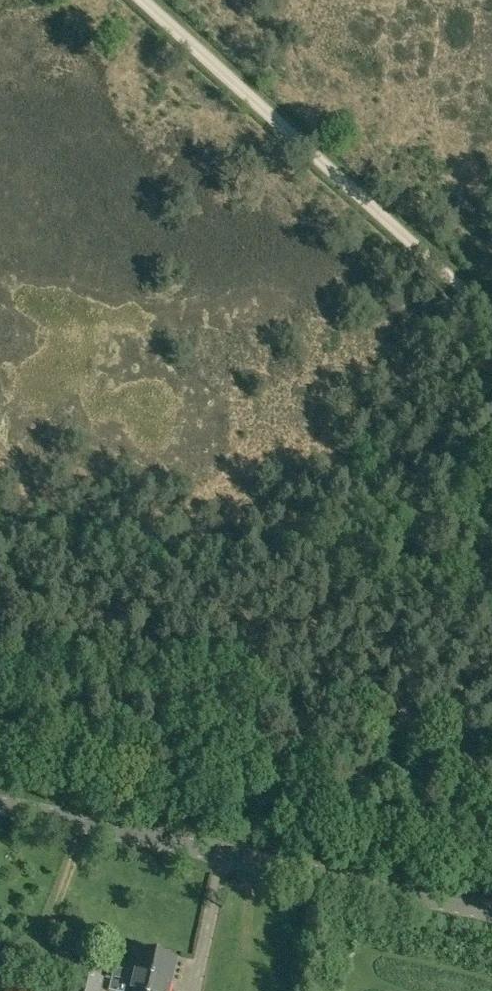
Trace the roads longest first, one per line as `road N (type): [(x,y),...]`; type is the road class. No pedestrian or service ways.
road 1 (tertiary): [(491,912),(0,805)]
road 2 (track): [(146,0),(491,312)]

